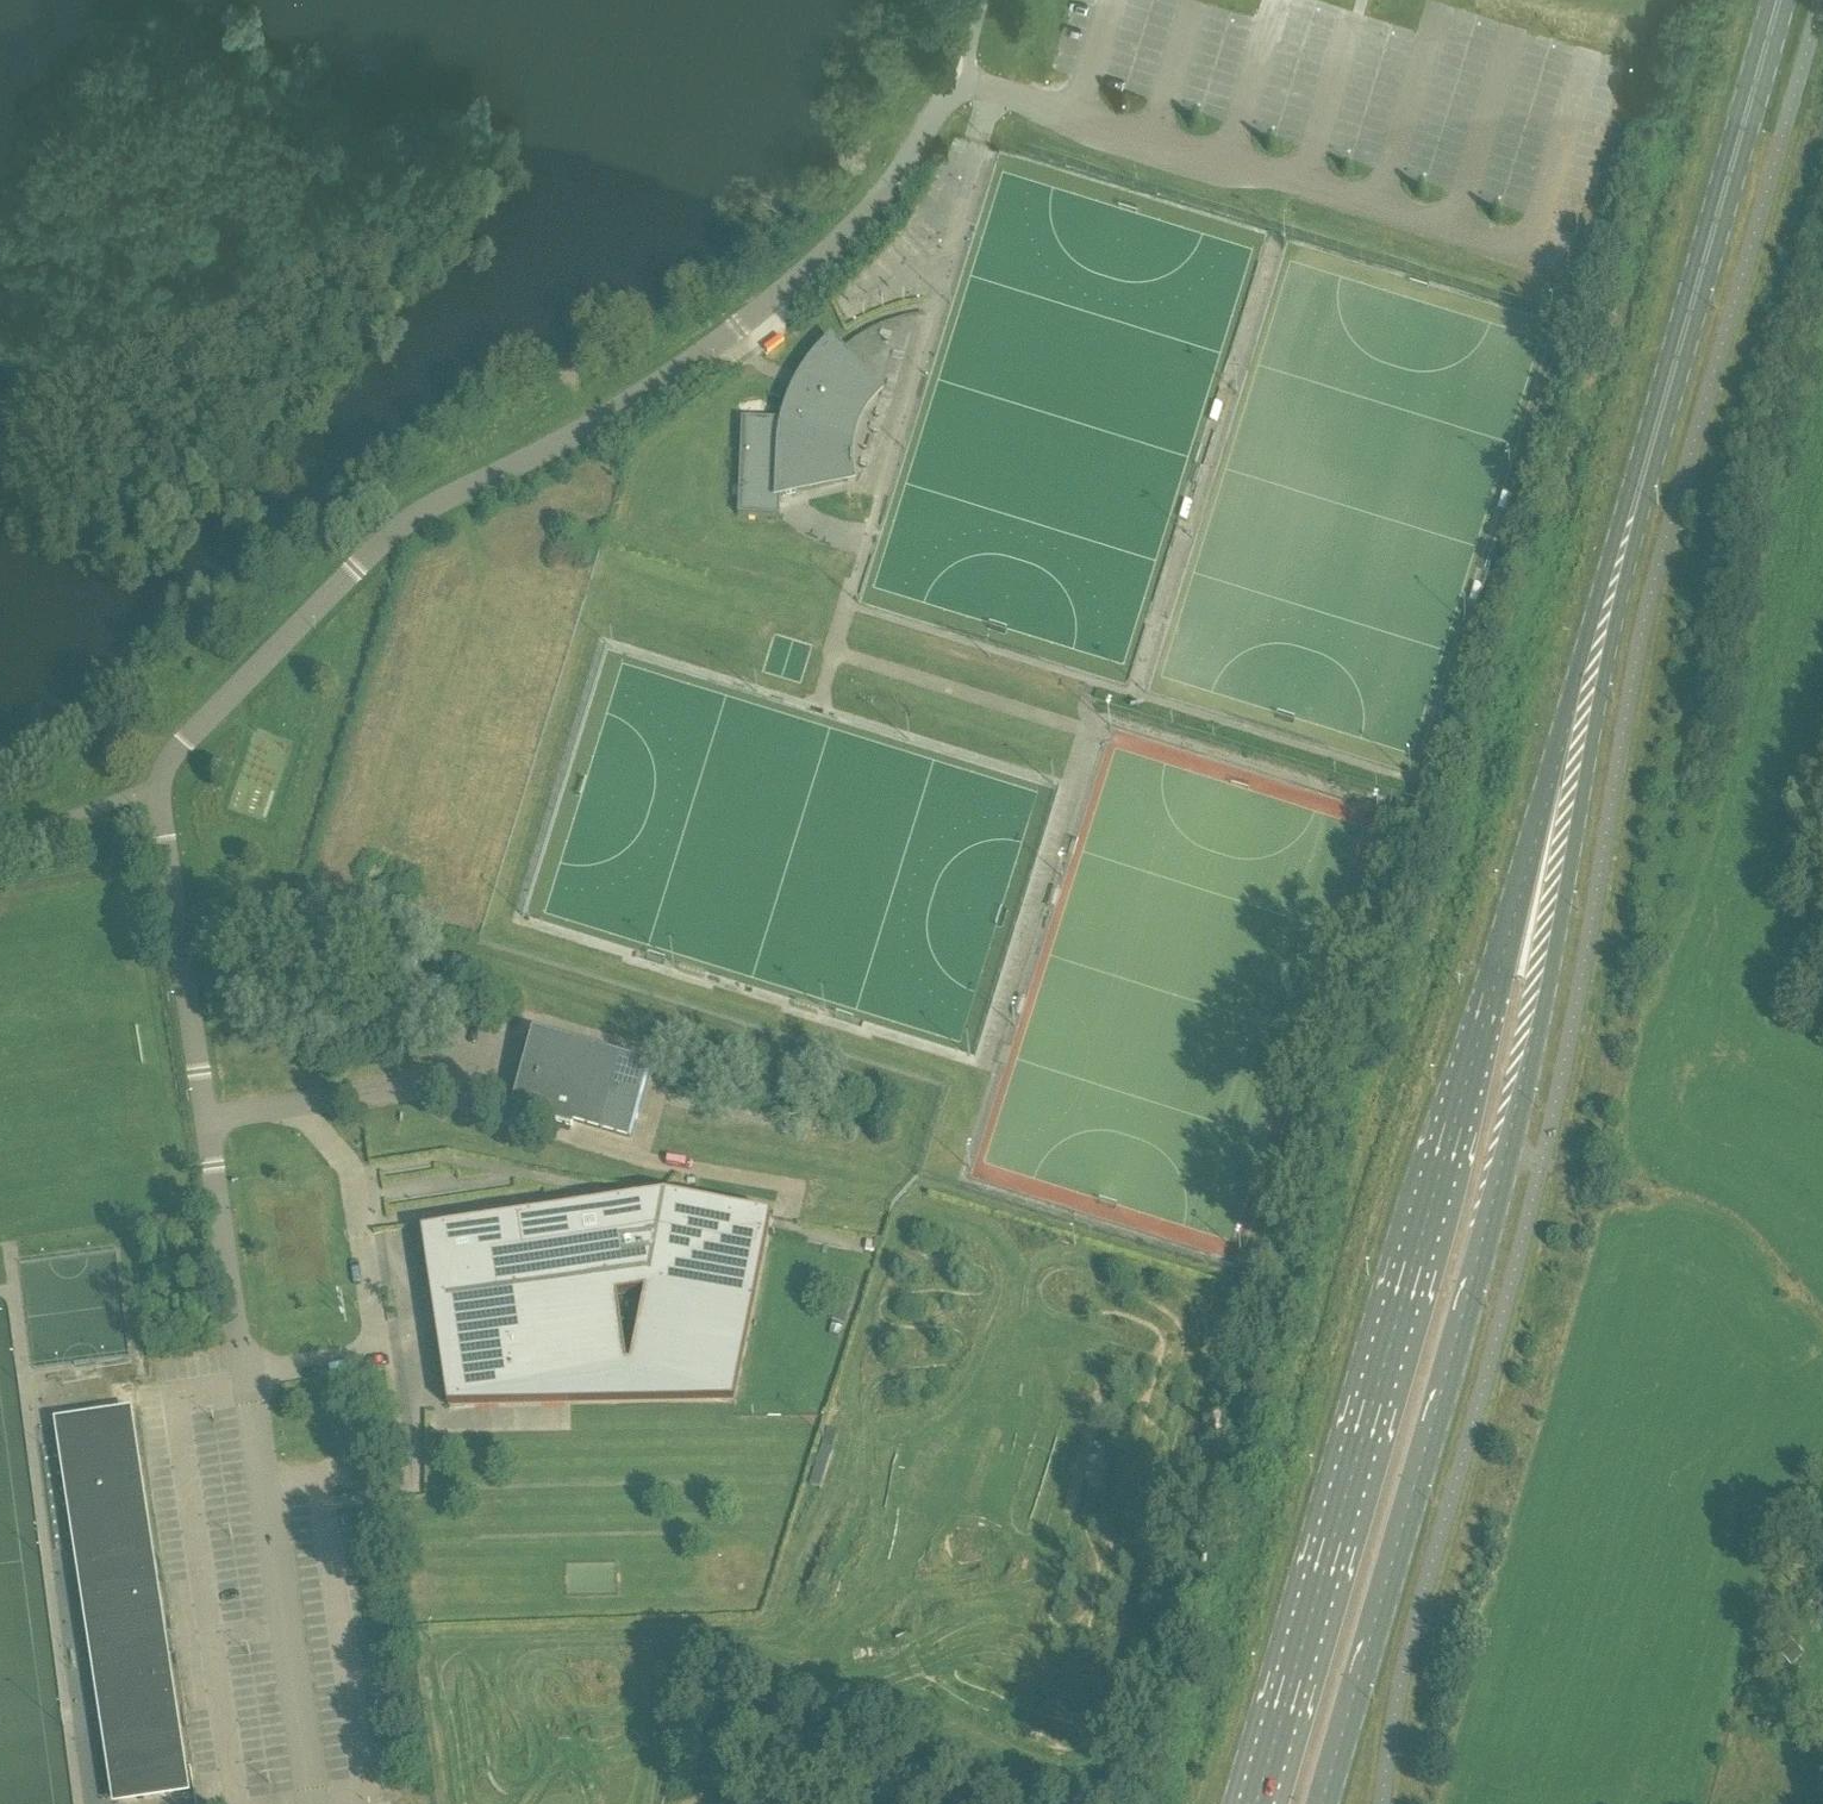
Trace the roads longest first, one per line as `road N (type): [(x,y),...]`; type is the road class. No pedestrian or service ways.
road 1 (primary): [(1550,854),(1483,998),(1292,1636),(1252,1803)]
road 2 (primary): [(1318,1803),(1533,1056),(1550,854)]
road 3 (primary): [(1550,854),(1783,0)]
road 4 (unclassified): [(209,1121),(446,1086)]

